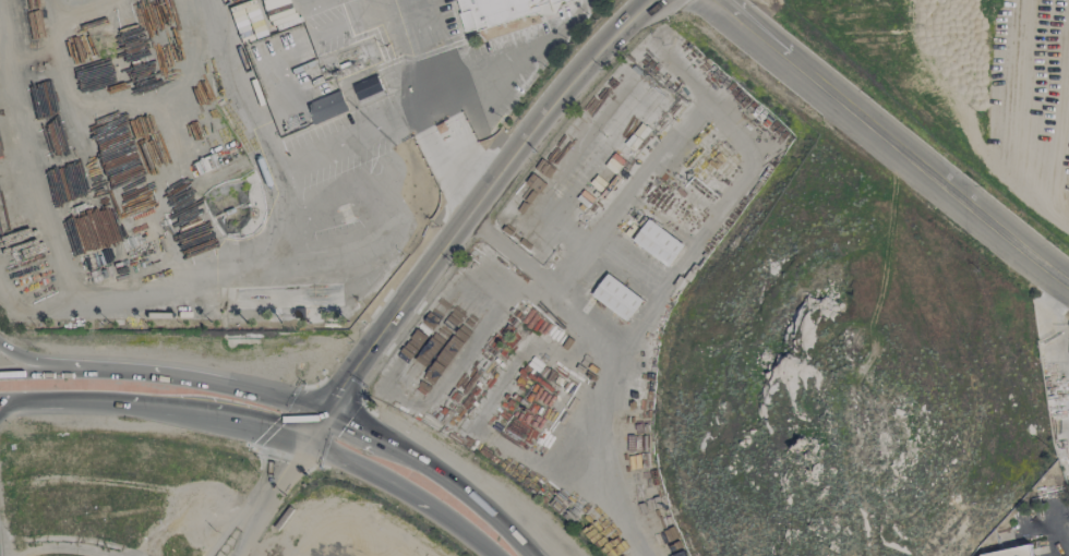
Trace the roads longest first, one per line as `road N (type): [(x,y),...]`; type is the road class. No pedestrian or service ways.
road 1 (secondary): [(651,0),(574,77),(303,439)]
road 2 (residential): [(1068,288),(712,0)]
road 3 (secondary): [(316,414),(160,377),(0,373)]
road 4 (secondary): [(0,402),(152,403),(303,439)]
road 5 (secondary): [(303,439),(395,484),(494,555)]
road 6 (secondary): [(532,555),(461,489),(374,438)]

